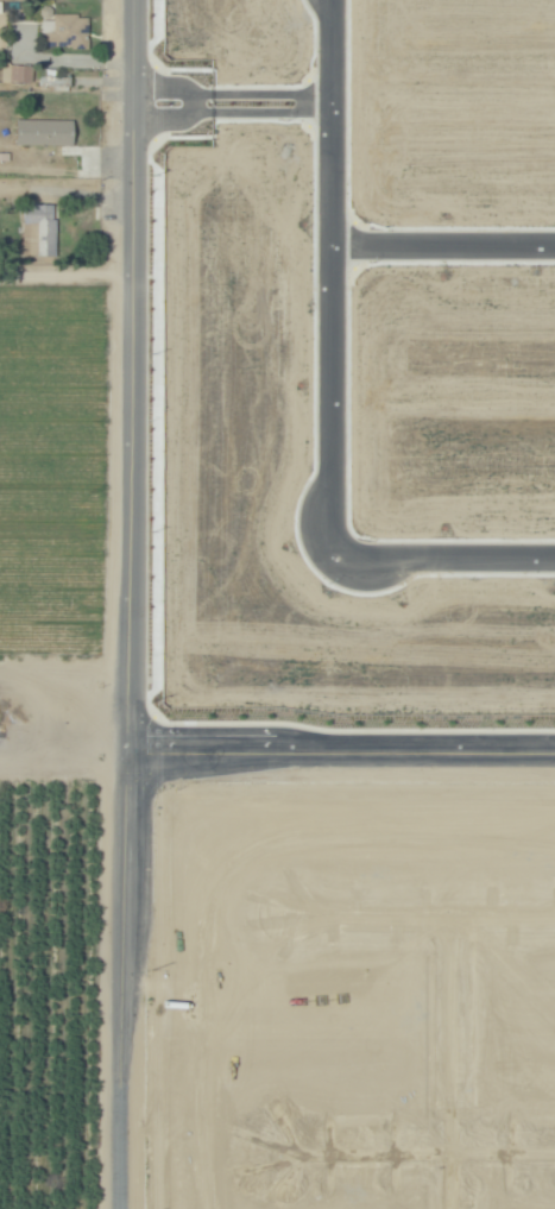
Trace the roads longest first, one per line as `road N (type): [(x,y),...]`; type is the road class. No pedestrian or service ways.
road 1 (tertiary): [(125,0),(122,1208)]
road 2 (residential): [(330,0),(328,567)]
road 3 (tertiary): [(554,765),(0,761)]
road 4 (residential): [(452,912),(451,1208)]
road 5 (residential): [(263,1148),(554,1150)]
road 6 (residential): [(273,912),(554,911)]
road 7 (residential): [(554,565),(328,567)]
road 8 (residential): [(329,250),(554,248)]
road 9 (residential): [(125,111),(330,103)]
road 10 (track): [(125,276),(0,277)]

